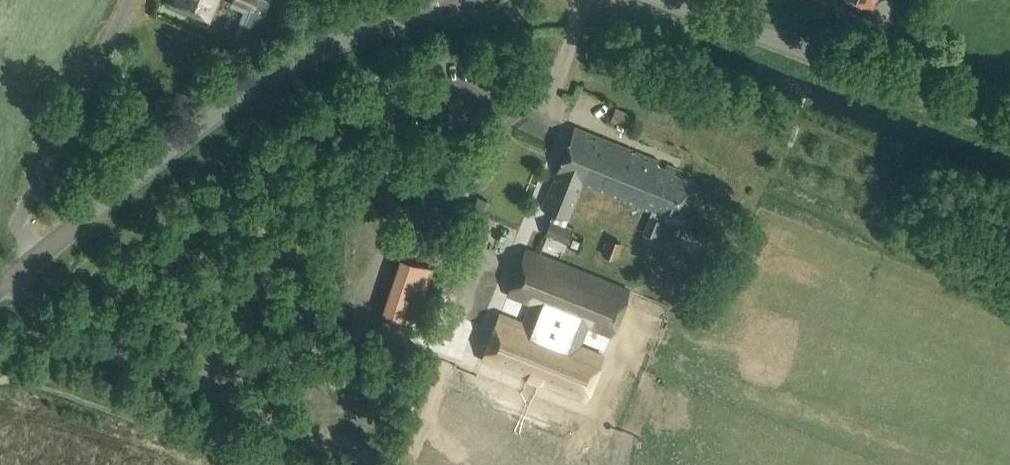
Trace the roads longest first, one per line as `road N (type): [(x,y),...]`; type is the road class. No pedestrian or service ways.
road 1 (tertiary): [(39,256),(266,80),(346,41),(473,0)]
road 2 (tertiary): [(1009,129),(672,0)]
road 3 (unclassified): [(39,256),(24,233),(27,205),(131,0)]

